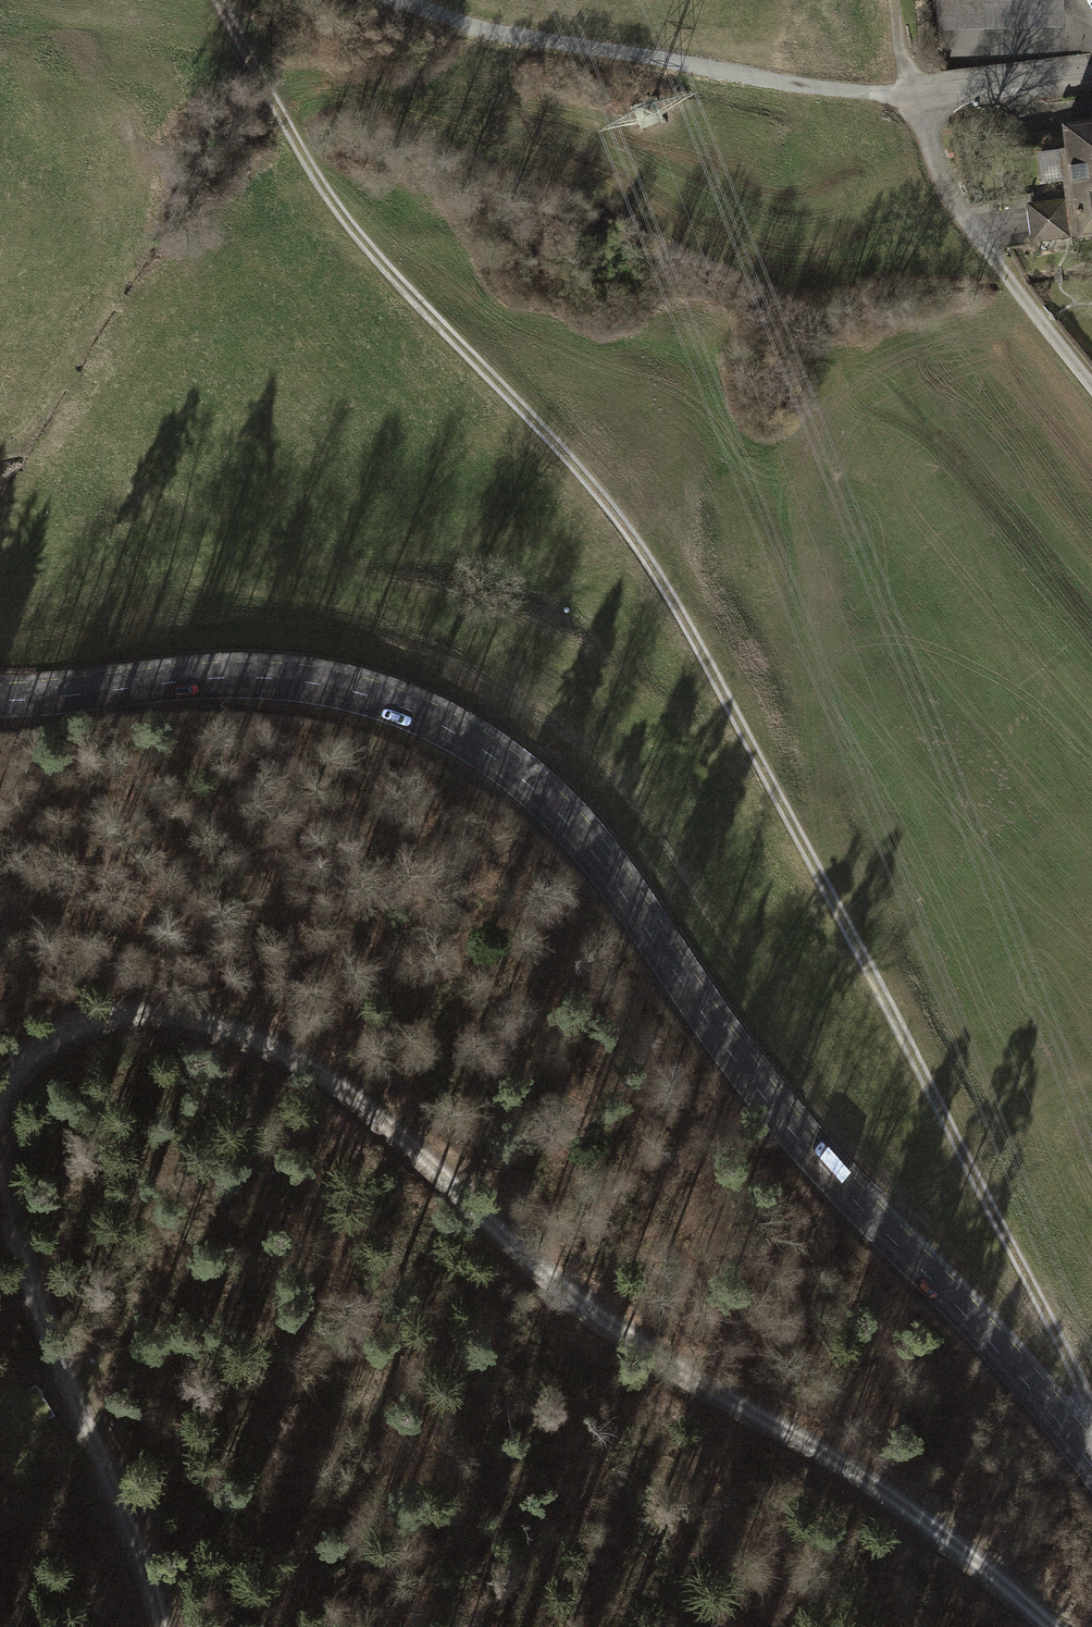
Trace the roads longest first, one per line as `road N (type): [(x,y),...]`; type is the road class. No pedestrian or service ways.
road 1 (track): [(1080,1449),(1085,1403),(1067,1355),(659,573),(494,374),(326,192),(222,0)]
road 2 (secondary): [(1091,1465),(1024,1379),(748,1077),(583,840),(493,757),(433,721),(315,684),(205,679),(0,699)]
road 3 (track): [(982,1570),(862,1478),(625,1336),(314,1066),(155,1010),(99,1019),(43,1043),(0,1091)]
road 4 (unclassified): [(912,97),(524,33),(434,0)]
road 5 (track): [(0,1189),(12,1235),(131,1512),(166,1626)]
road 6 (track): [(912,97),(957,196),(1091,375)]
road 7 (residential): [(912,97),(1091,76)]

